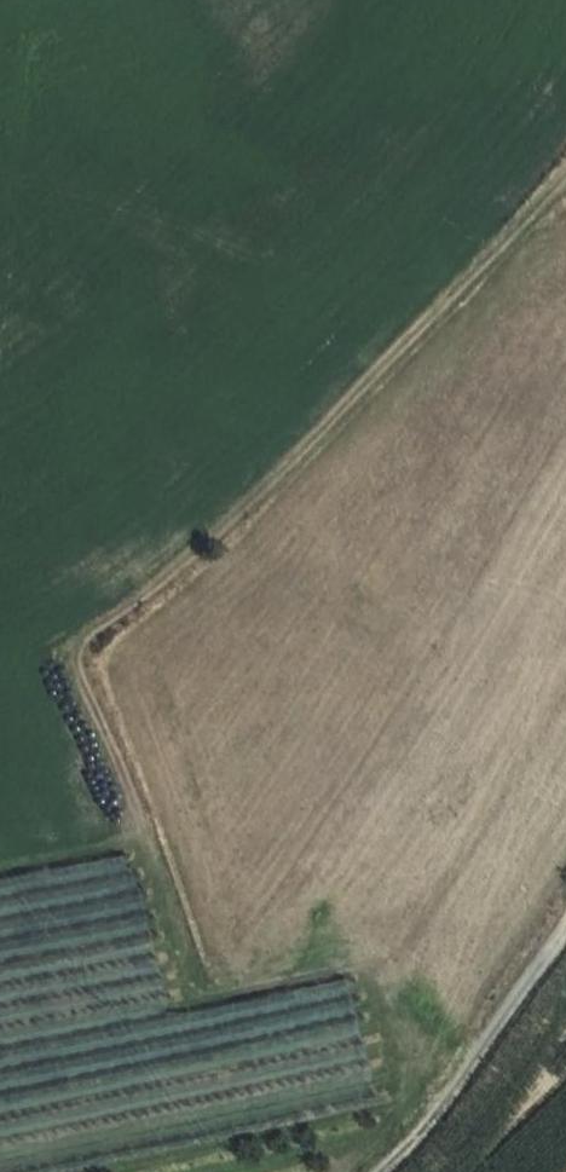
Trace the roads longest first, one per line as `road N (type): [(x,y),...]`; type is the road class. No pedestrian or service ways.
road 1 (track): [(565,174),(270,495),(82,647)]
road 2 (track): [(379,1171),(435,1117),(565,921)]

